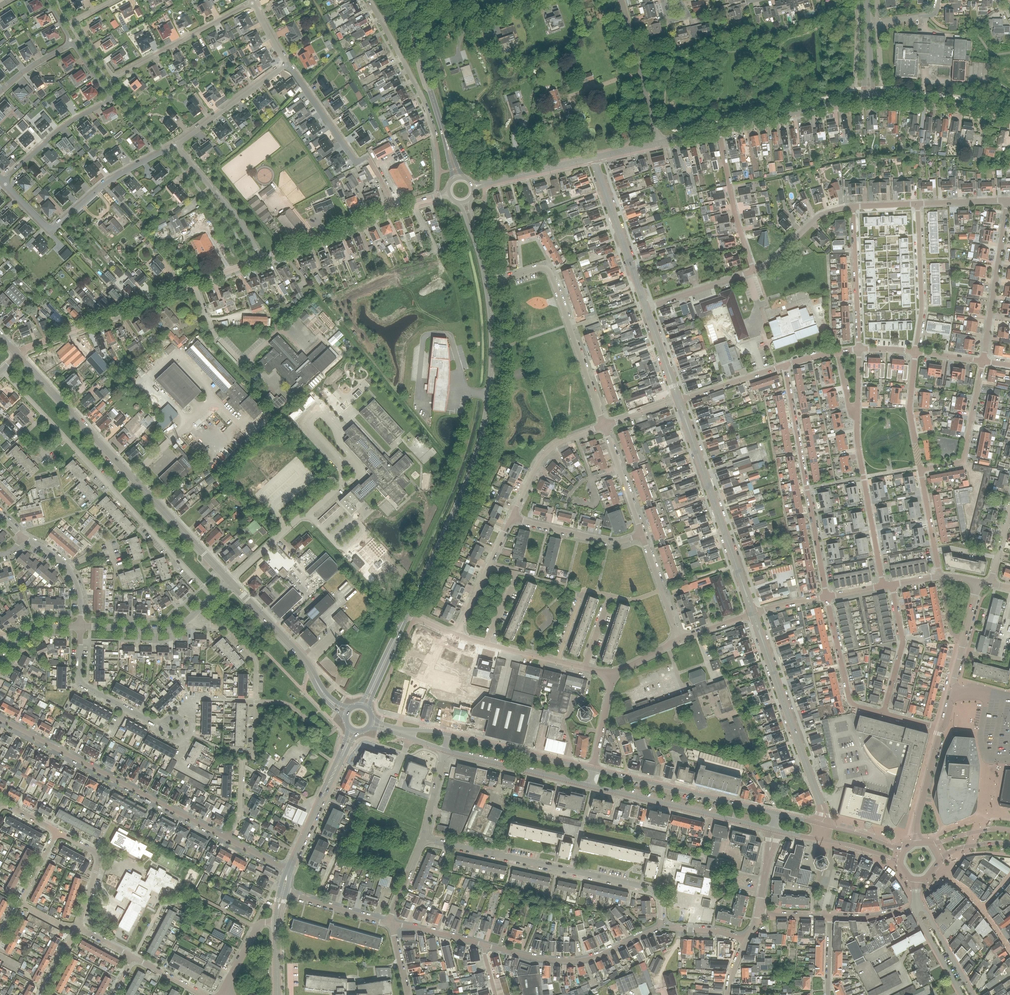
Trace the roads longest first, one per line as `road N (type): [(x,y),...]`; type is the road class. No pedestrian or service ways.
road 1 (secondary): [(407,614),(467,480),(489,396),(490,312),(465,203)]
road 2 (unclassified): [(415,618),(475,489),(495,421),(503,336),(496,281)]
road 3 (tertiary): [(230,581),(17,354)]
road 4 (residential): [(659,925),(657,896),(648,888),(423,839)]
road 5 (unclassified): [(252,4),(114,78),(75,20),(112,0)]
road 6 (tertiary): [(17,354),(262,260)]
road 7 (unclassified): [(228,839),(0,720)]
road 8 (residential): [(882,587),(857,439),(860,349)]
road 9 (residential): [(826,597),(785,366)]
road 10 (residential): [(753,614),(679,400)]
road 11 (residential): [(822,825),(753,614)]
road 12 (residential): [(604,426),(549,271),(496,281)]
road 13 (unclassified): [(175,146),(110,180),(52,229),(3,182)]
road 14 (unclassified): [(71,43),(109,98),(3,182)]
road 15 (tertiary): [(262,260),(448,194)]
road 16 (tertiary): [(776,814),(593,770)]
road 17 (secondary): [(457,178),(402,0)]
road 18 (unclassified): [(245,751),(255,752),(256,661),(230,630),(190,617)]
road 19 (residential): [(659,925),(578,960),(486,946)]
road 20 (residential): [(983,362),(1007,200)]
road 21 (residential): [(646,308),(593,158)]
road 22 (secondary): [(288,872),(353,730)]
road 23 (unclassified): [(435,138),(421,94),(369,0)]
road 24 (tertiary): [(719,130),(869,100)]
road 25 (tertiary): [(444,750),(589,785)]
road 26 (tertiary): [(593,770),(448,735)]
road 27 (residential): [(916,352),(918,204)]
road 28 (unclassified): [(621,0),(659,143)]
road 29 (unclassified): [(754,271),(719,130)]
road 30 (unclassified): [(262,260),(175,146)]
road 31 (residential): [(883,714),(851,703),(826,597)]
road 32 (residential): [(860,349),(853,207)]
road 33 (tertiary): [(869,100),(1009,118)]
road 34 (unclassified): [(287,64),(175,146)]
road 35 (unclassified): [(153,722),(81,683),(80,627)]
road 36 (residential): [(511,518),(548,451),(604,426)]
road 37 (unclassified): [(642,535),(609,542),(511,518)]
road 38 (unclassified): [(367,156),(356,163),(287,64)]
road 39 (residential): [(883,714),(902,646),(891,585)]
road 40 (tertiary): [(589,785),(712,815)]
road 41 (tertiary): [(473,187),(593,158)]
road 42 (residential): [(77,927),(98,857),(57,832)]
road 43 (residential): [(920,471),(909,406),(916,352)]
road 44 (residential): [(754,271),(821,215),(853,207)]

